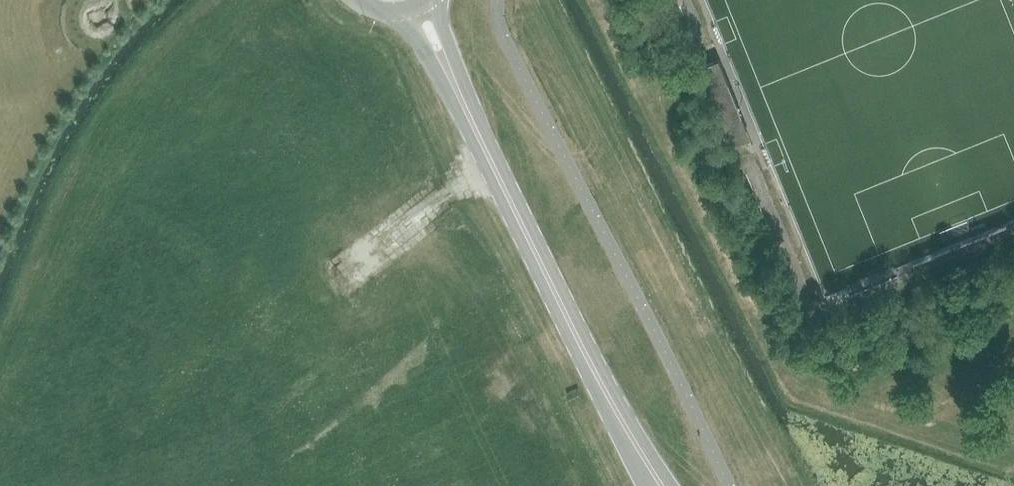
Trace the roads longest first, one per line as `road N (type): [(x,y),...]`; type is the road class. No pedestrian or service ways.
road 1 (tertiary): [(661,485),(589,361),(454,82)]

